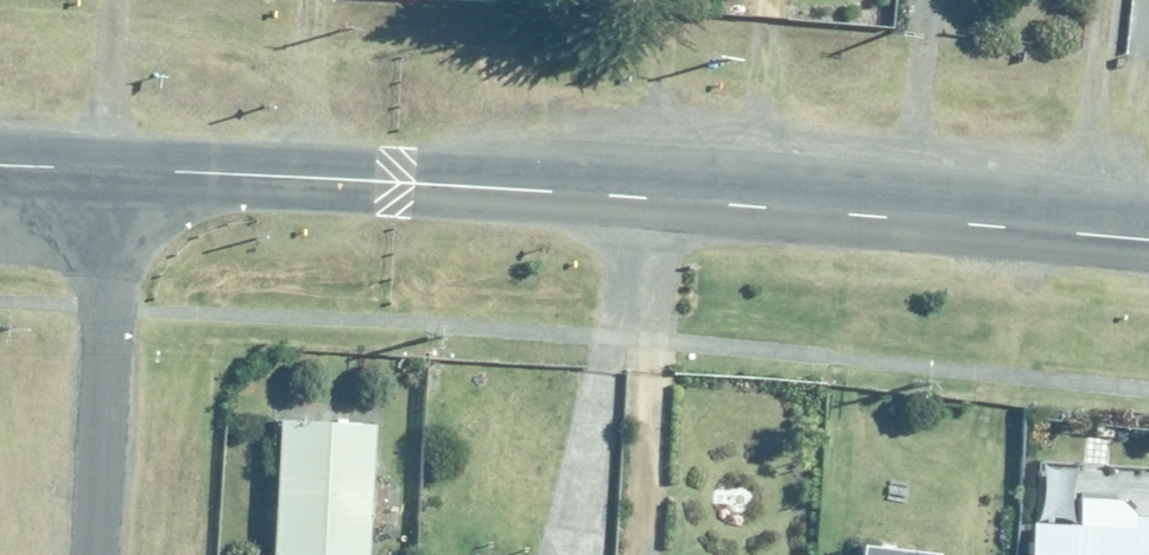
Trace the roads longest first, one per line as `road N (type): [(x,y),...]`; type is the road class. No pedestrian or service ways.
road 1 (tertiary): [(113,168),(400,180),(1148,237)]
road 2 (residential): [(92,554),(113,168)]
road 3 (track): [(1113,0),(1087,230)]

